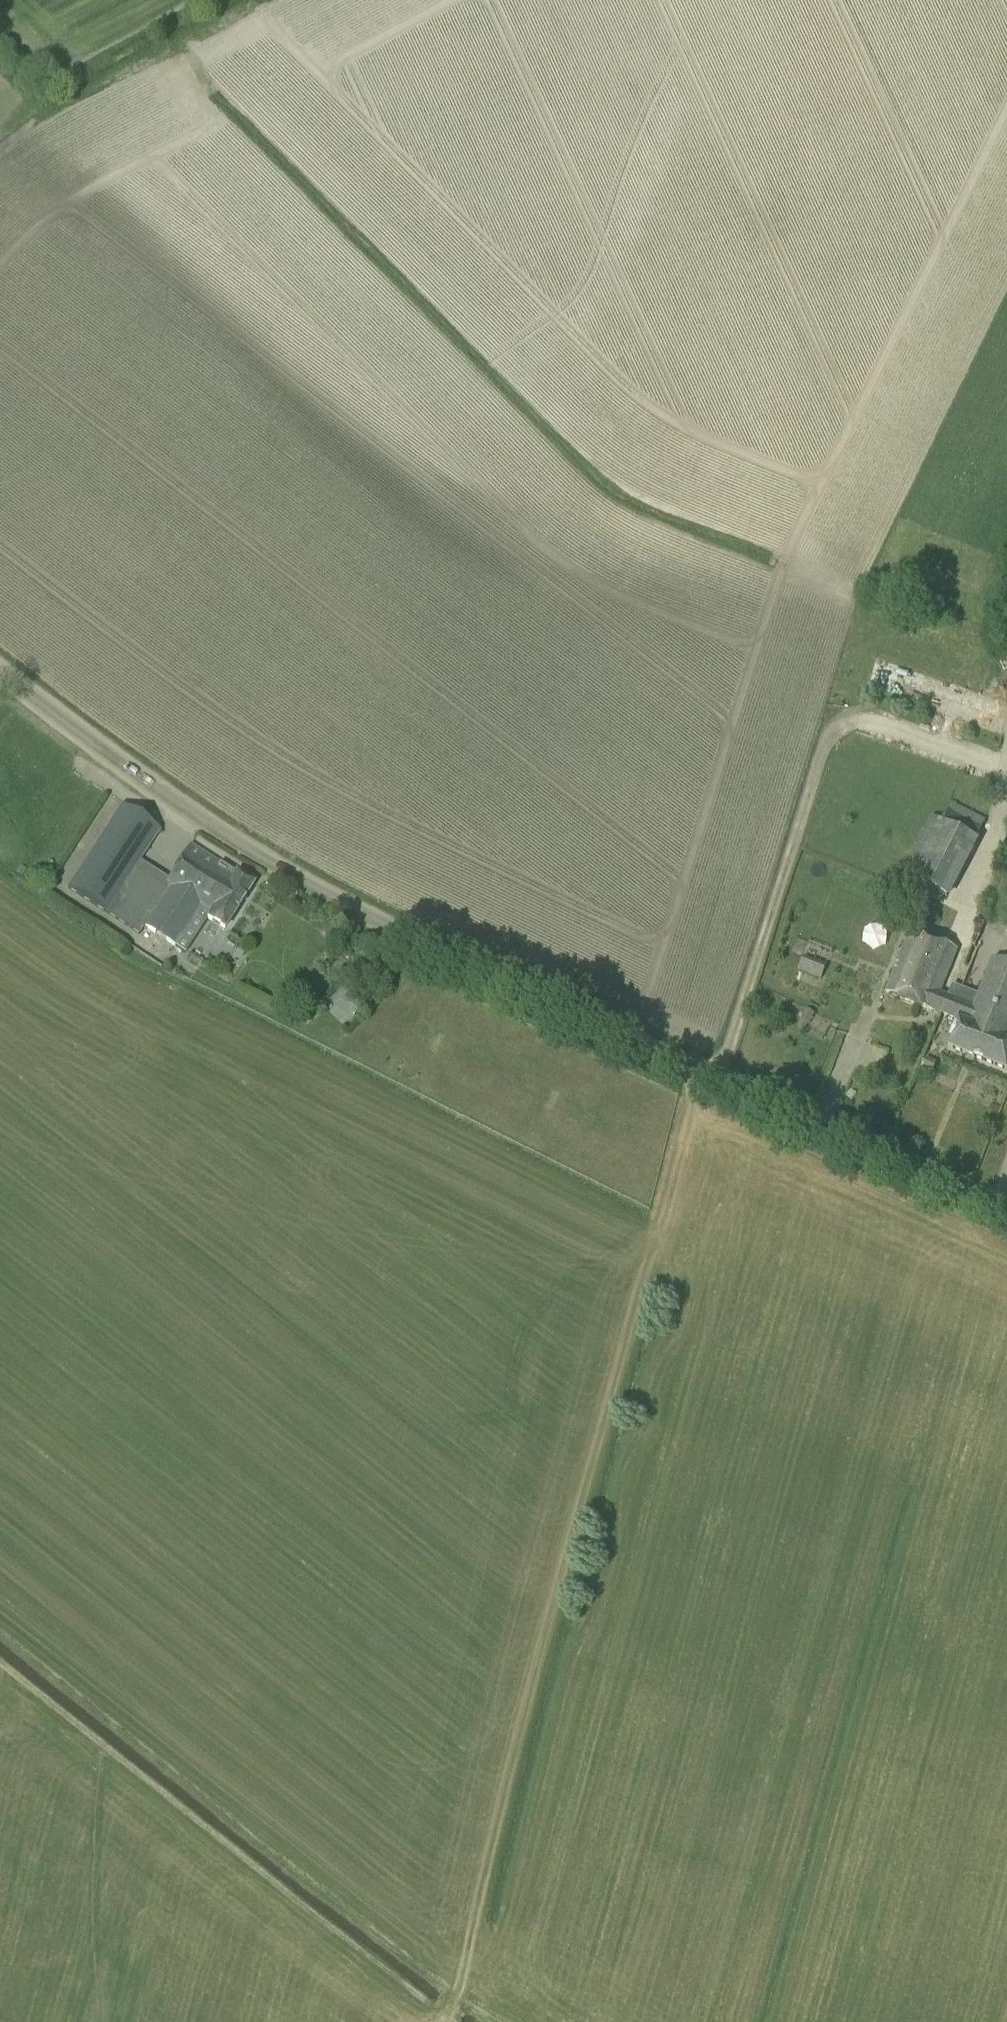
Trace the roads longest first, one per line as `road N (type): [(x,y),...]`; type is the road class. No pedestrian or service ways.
road 1 (unclassified): [(1006,1214),(358,913),(132,774),(0,673)]

